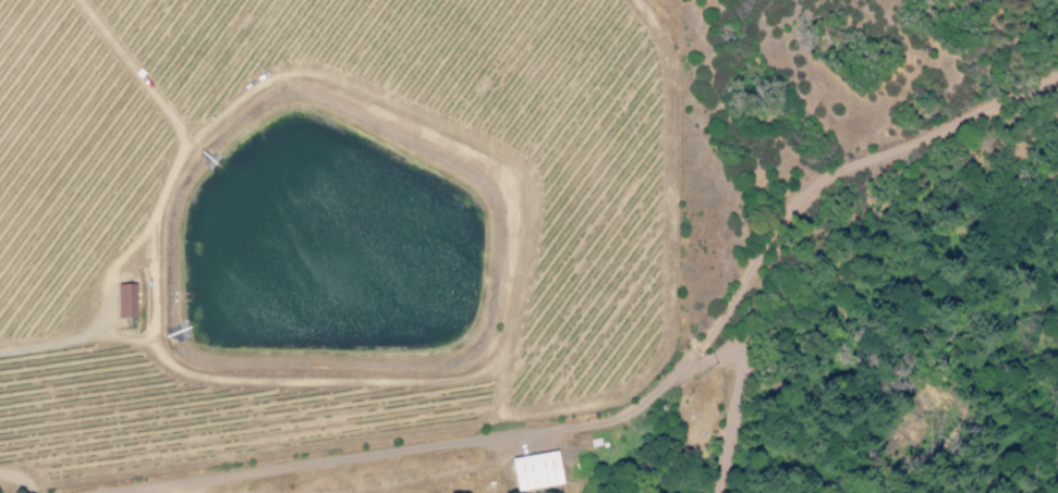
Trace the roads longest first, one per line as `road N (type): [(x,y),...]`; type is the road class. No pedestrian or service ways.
road 1 (residential): [(1057,77),(1033,97),(837,173),(783,221),(740,301),(743,408),(723,486)]

